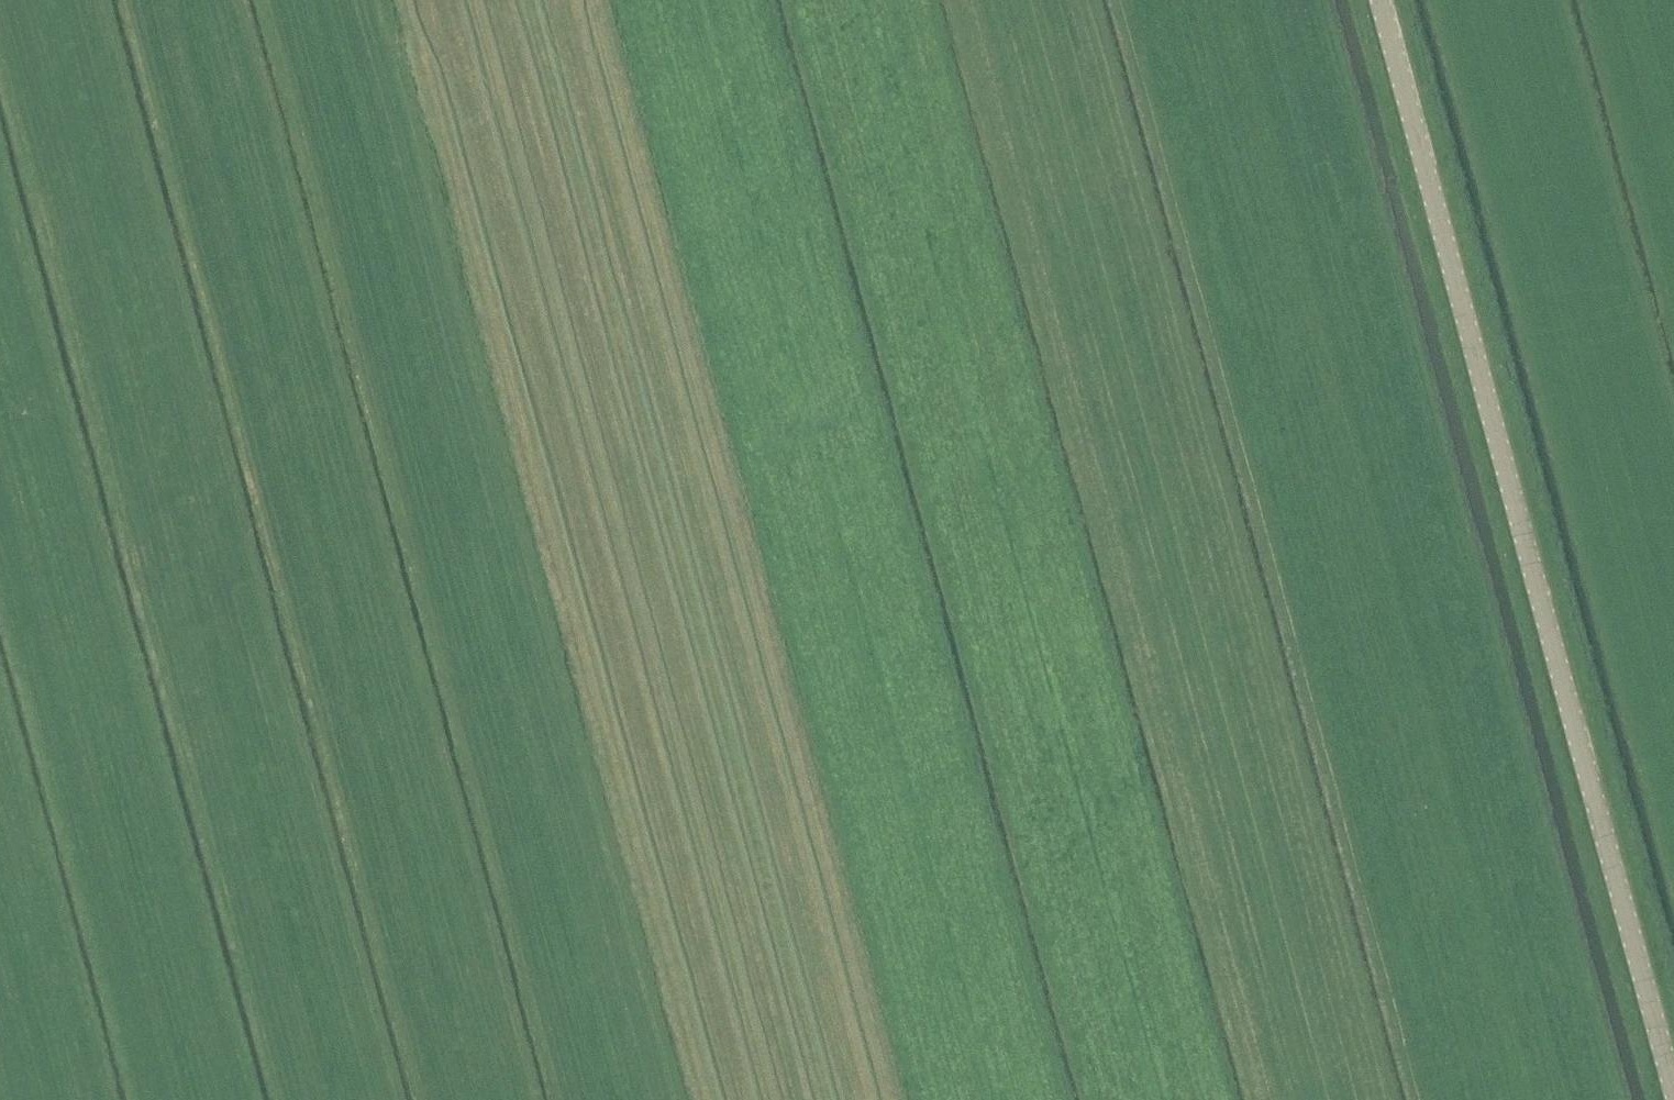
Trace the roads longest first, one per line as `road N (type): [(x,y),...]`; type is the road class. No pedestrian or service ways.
road 1 (unclassified): [(1673,1089),(1381,0)]

